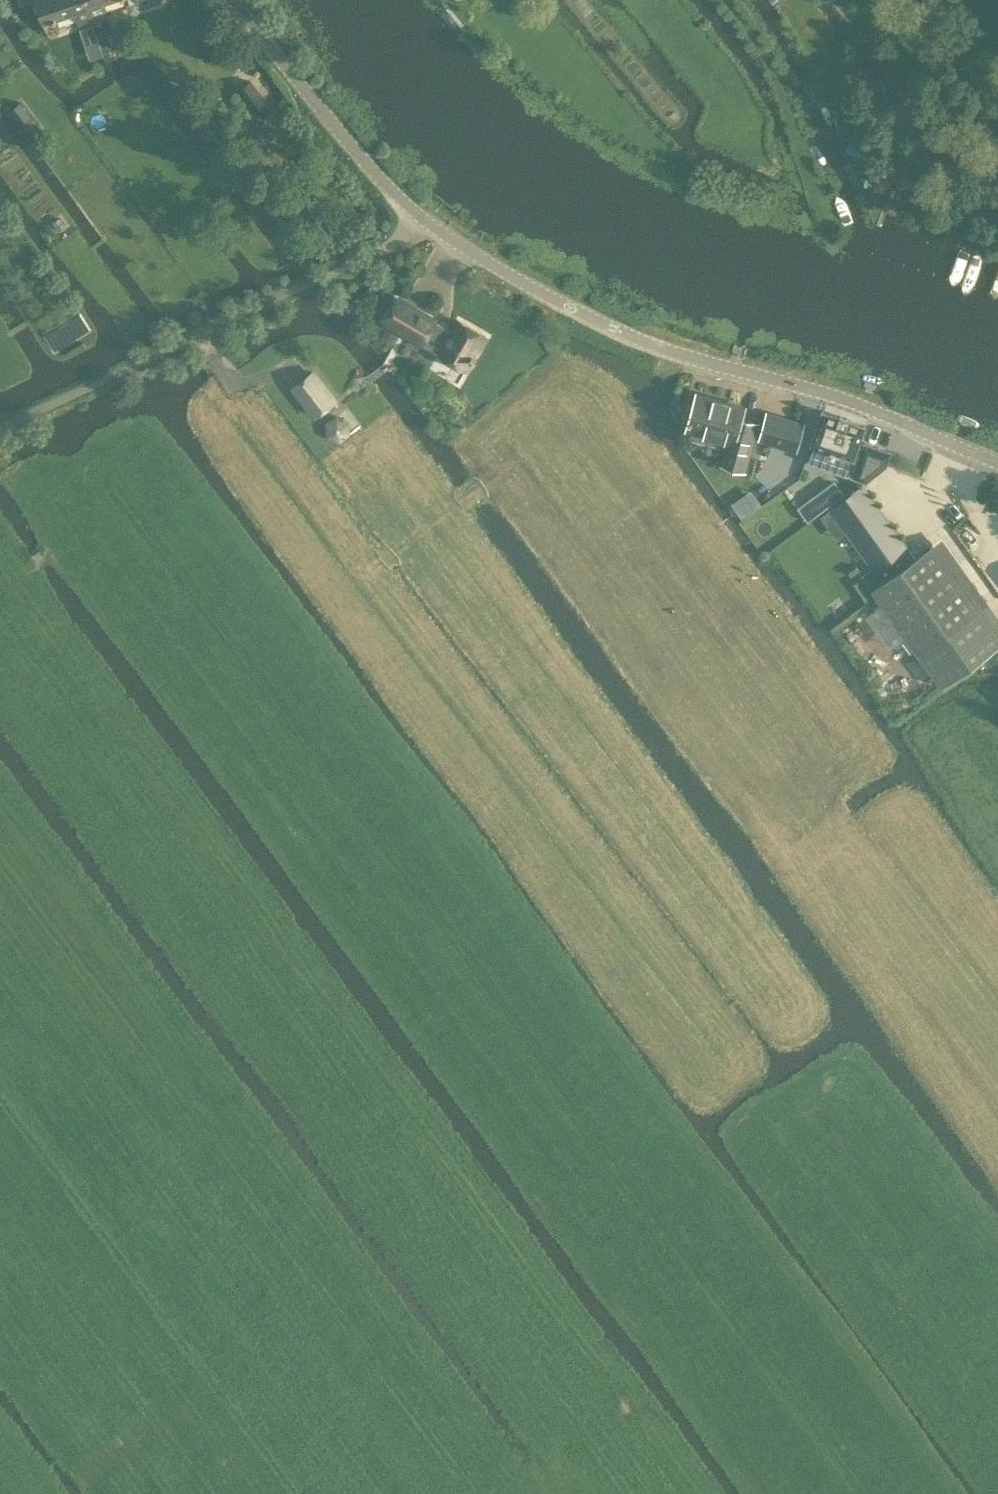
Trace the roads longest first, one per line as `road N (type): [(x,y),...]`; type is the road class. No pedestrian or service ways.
road 1 (tertiary): [(997,461),(830,395),(634,338),(426,224)]
road 2 (unclassified): [(0,429),(426,224)]
road 3 (tertiary): [(426,224),(232,0)]

